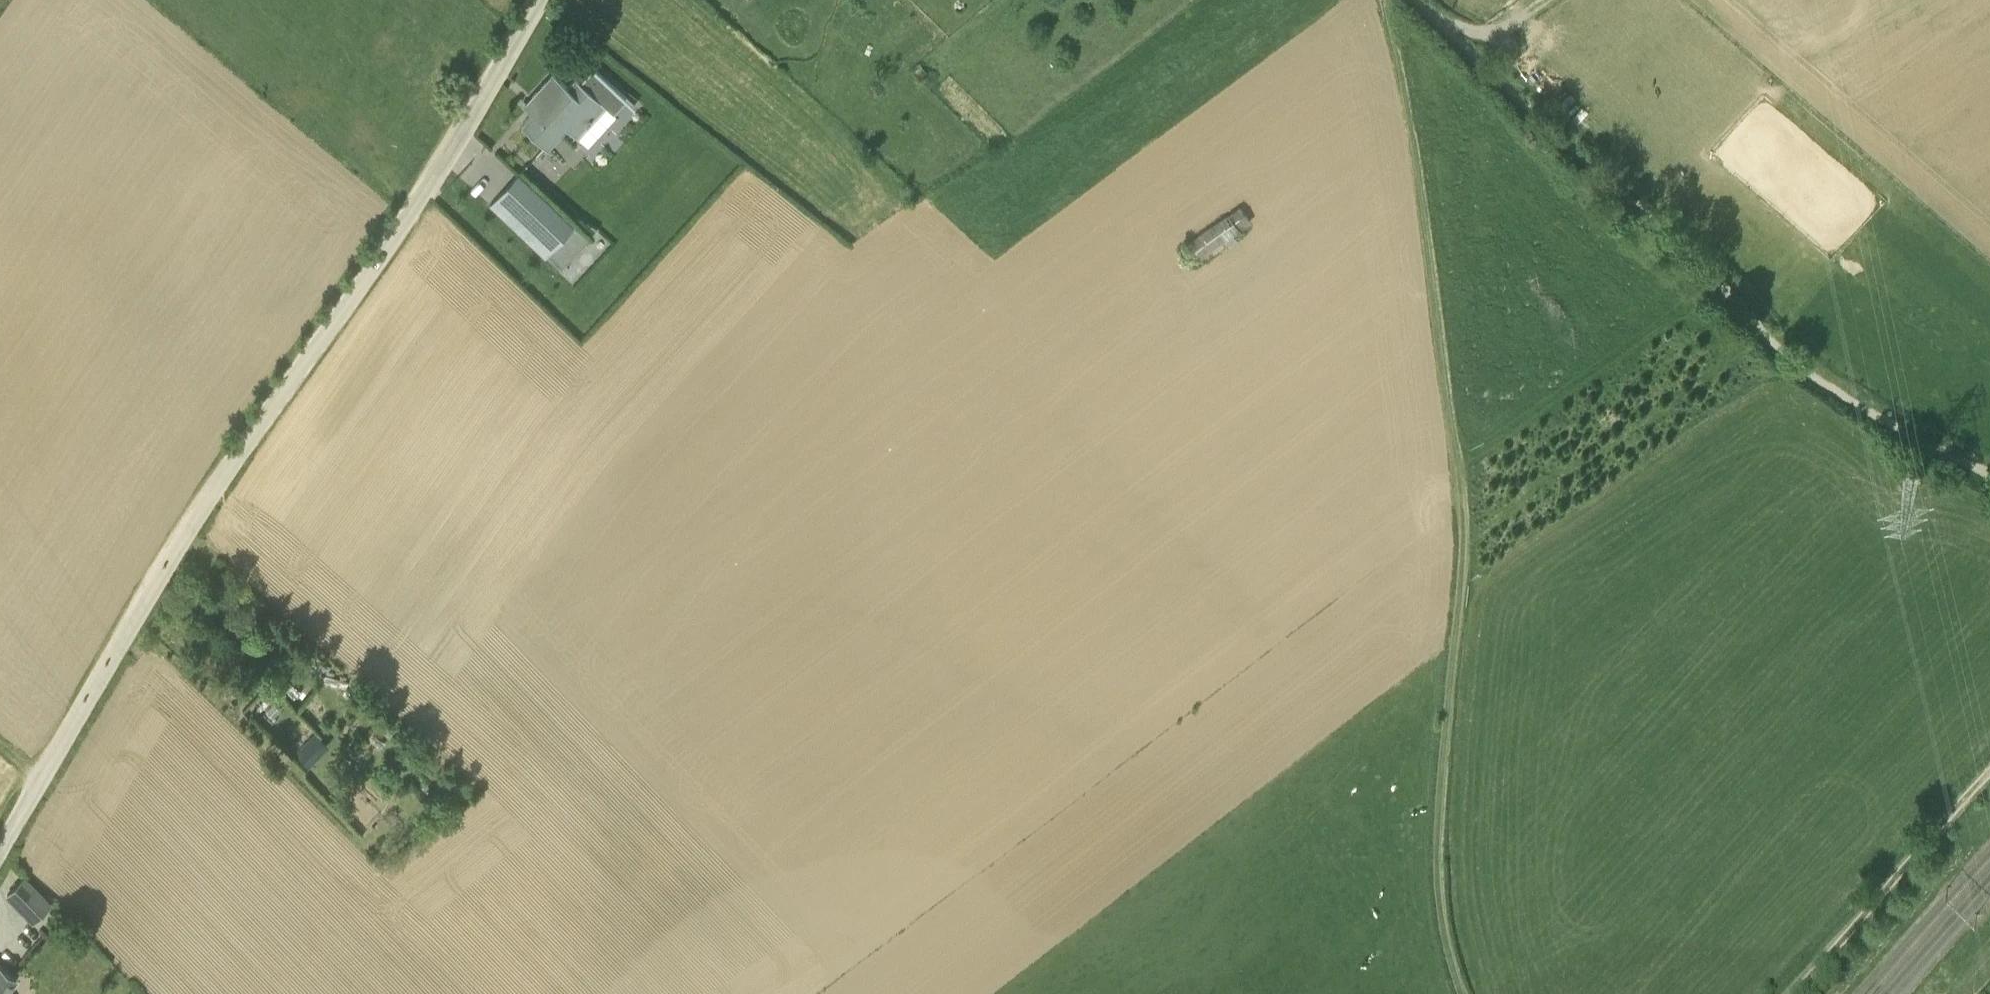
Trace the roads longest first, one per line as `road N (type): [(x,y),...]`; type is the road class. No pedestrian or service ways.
road 1 (unclassified): [(0,849),(199,512),(420,199),(540,0)]
road 2 (track): [(1384,0),(1462,512),(1437,861),(1462,993)]
road 3 (unclassified): [(1989,475),(1795,363),(1684,248),(1415,0)]
road 4 (track): [(1797,993),(1989,772)]

